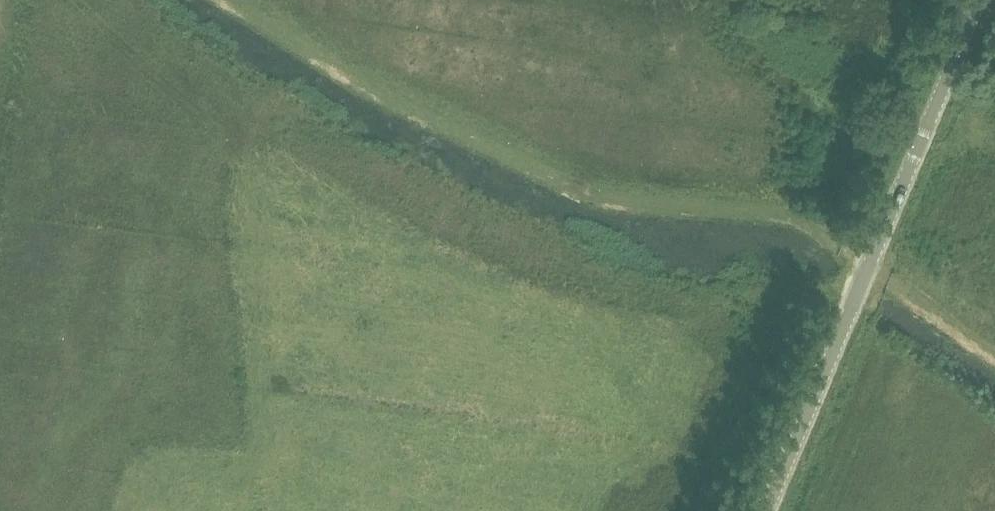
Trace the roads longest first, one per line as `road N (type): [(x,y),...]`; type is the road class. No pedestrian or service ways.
road 1 (track): [(994,349),(808,223),(770,211),(611,197),(345,71),(228,0)]
road 2 (unclassified): [(764,510),(976,0)]

